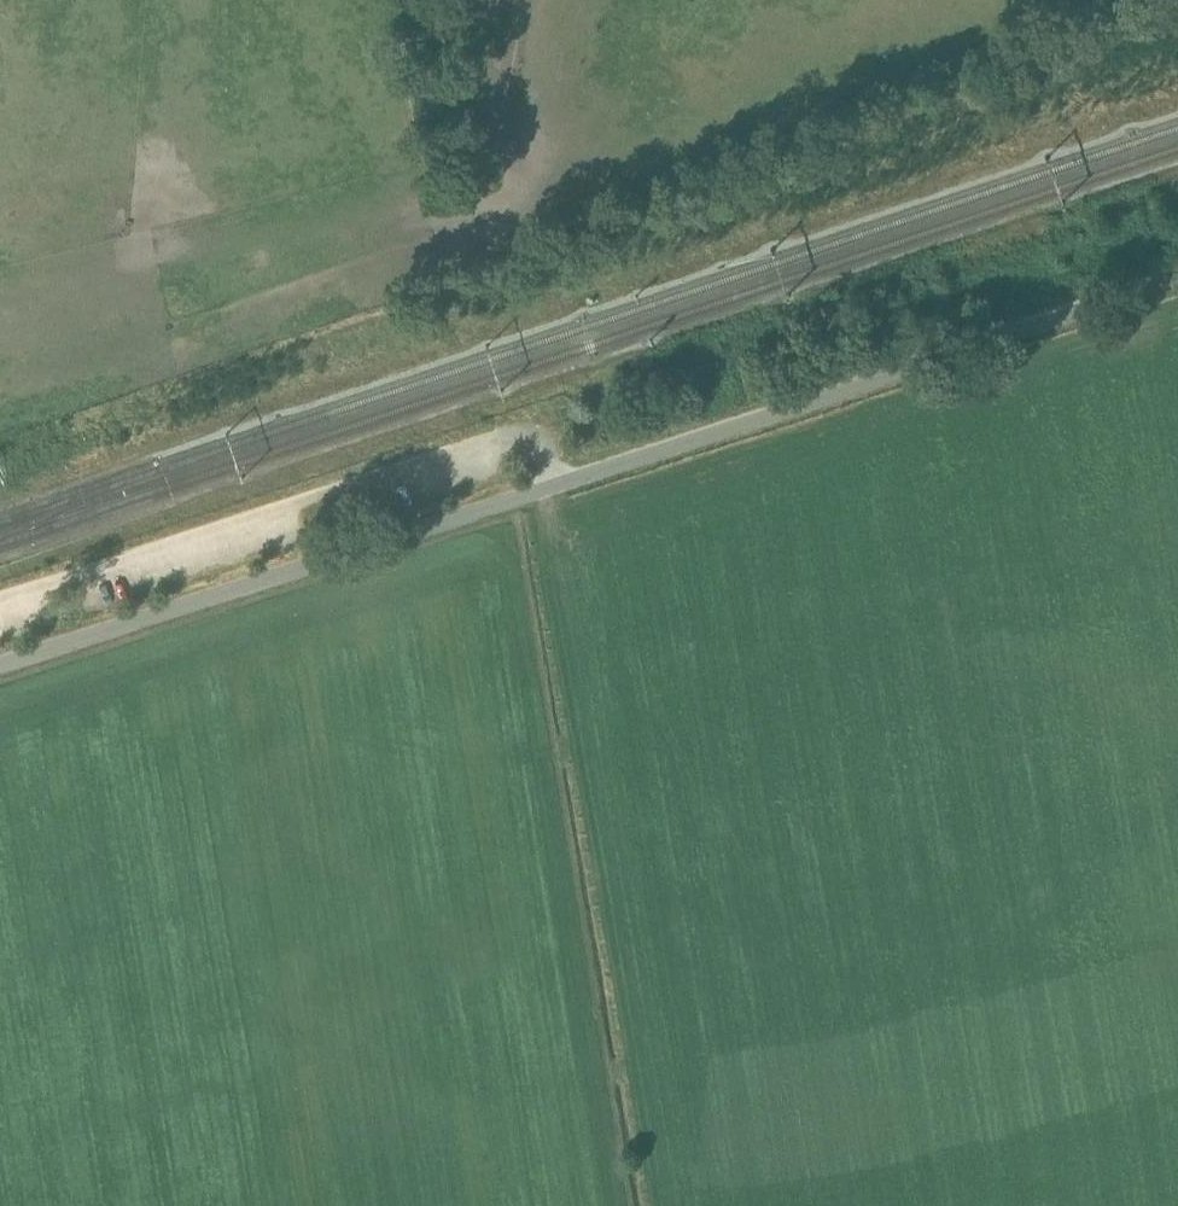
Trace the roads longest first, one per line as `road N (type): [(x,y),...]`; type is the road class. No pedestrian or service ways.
road 1 (unclassified): [(0,663),(1177,278)]

